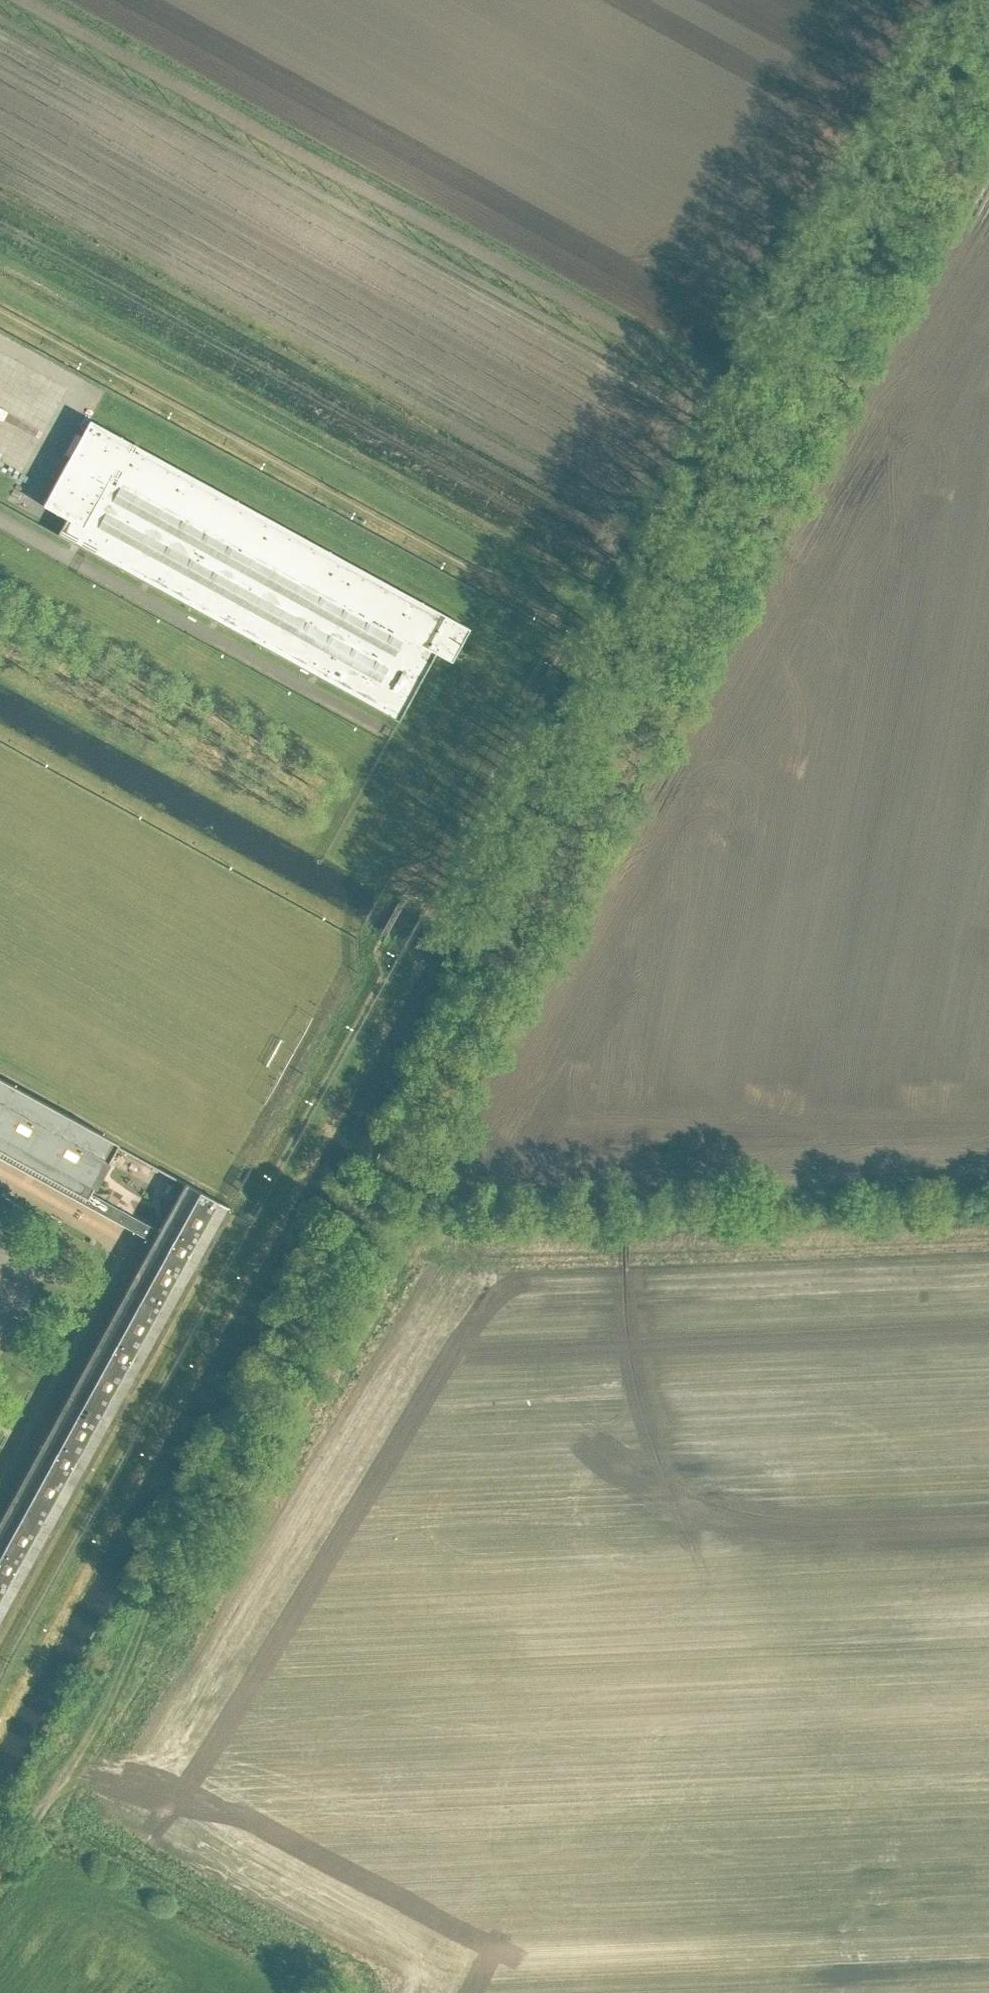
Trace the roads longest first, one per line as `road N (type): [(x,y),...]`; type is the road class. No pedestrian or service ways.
road 1 (track): [(0,1870),(117,1687),(159,1591)]

